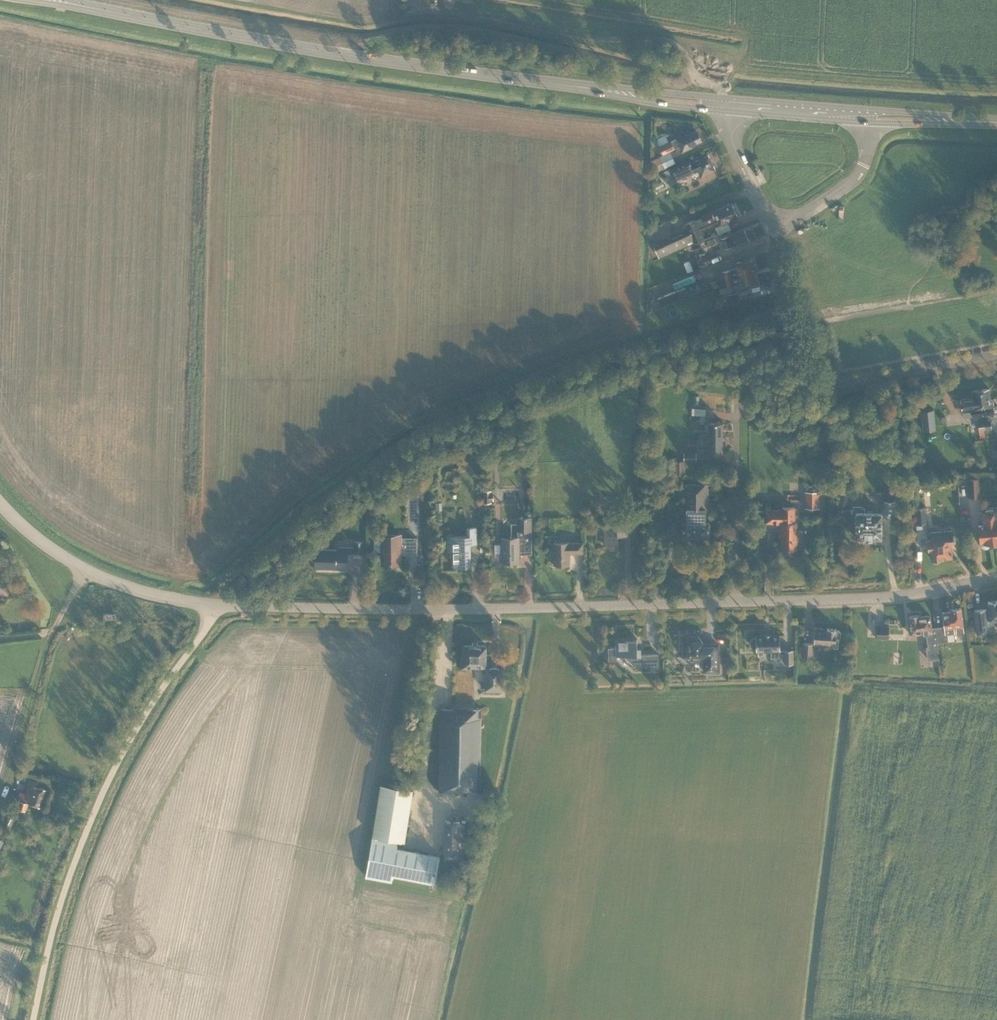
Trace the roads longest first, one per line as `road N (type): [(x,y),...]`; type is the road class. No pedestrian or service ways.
road 1 (primary): [(725,104),(48,0)]
road 2 (tertiary): [(735,601),(221,606)]
road 3 (unclassified): [(32,1019),(53,922),(97,804),(133,732),(221,606)]
road 4 (tertiary): [(735,601),(881,597),(996,576)]
road 5 (tertiary): [(221,606),(151,593),(83,567),(0,500)]
road 6 (residential): [(803,375),(829,383),(996,353)]
road 7 (residential): [(735,601),(736,413)]
road 8 (residential): [(771,228),(856,177),(871,115)]
road 9 (residential): [(803,375),(797,360),(806,309),(771,228)]
road 10 (track): [(17,758),(62,611)]
road 11 (primary): [(871,115),(725,104)]
road 12 (residential): [(771,228),(728,140),(725,104)]
road 13 (primary): [(871,115),(996,121)]

